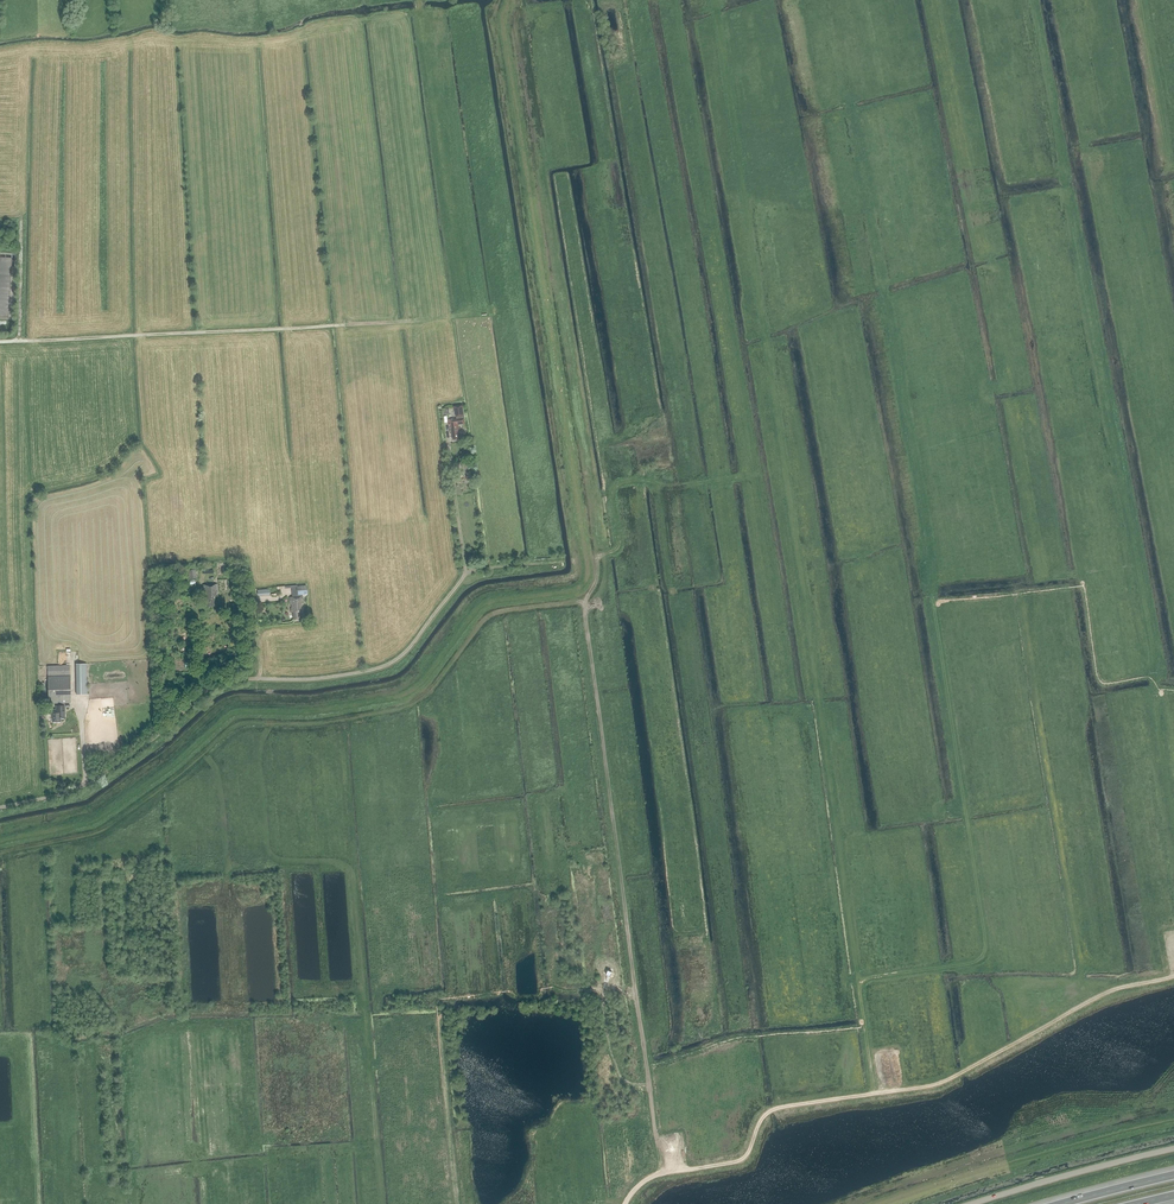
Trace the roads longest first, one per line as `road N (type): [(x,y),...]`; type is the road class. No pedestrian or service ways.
road 1 (unclassified): [(1173,1143),(956,1203)]
road 2 (track): [(449,442),(467,574)]

